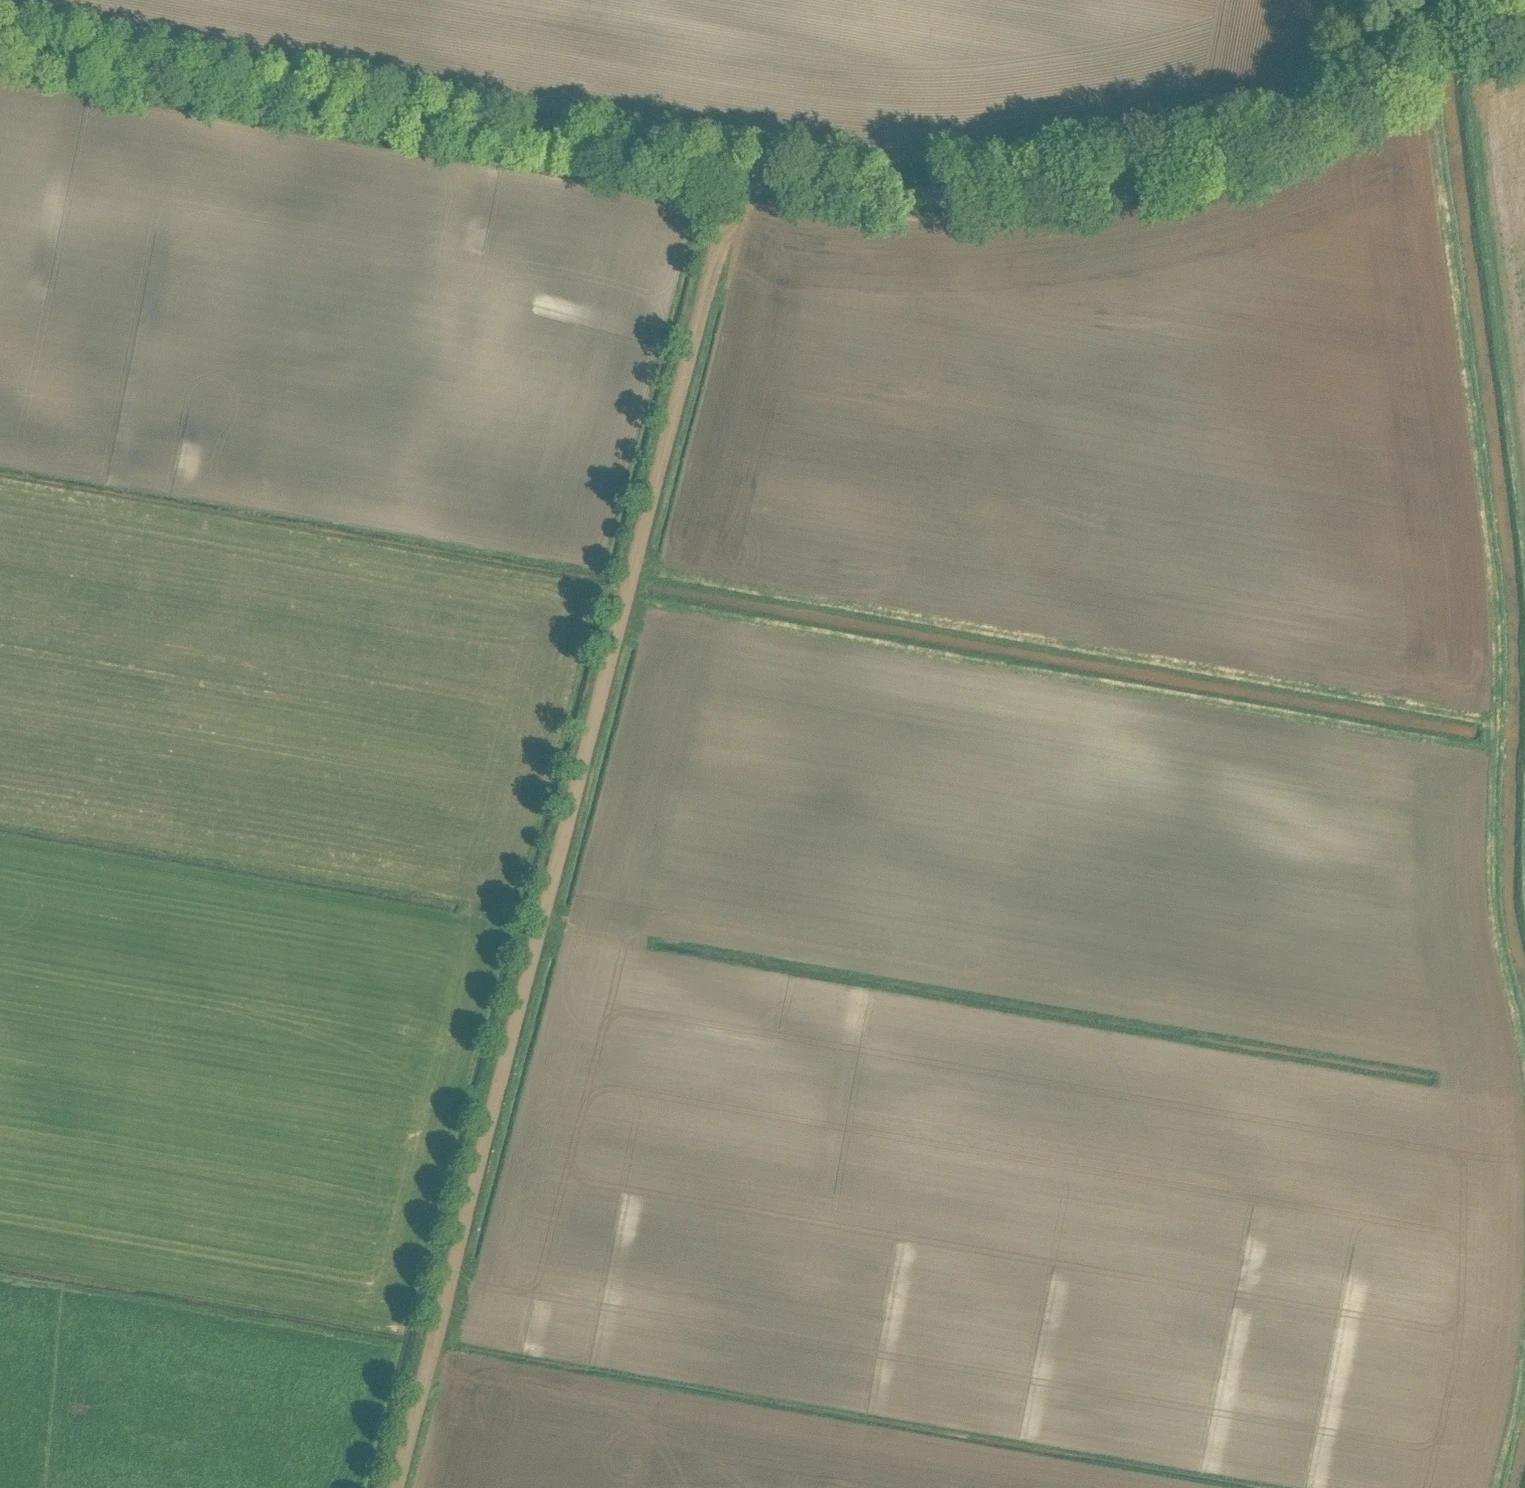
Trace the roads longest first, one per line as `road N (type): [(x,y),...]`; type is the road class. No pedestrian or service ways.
road 1 (unclassified): [(733,189),(393,1487)]
road 2 (unclassified): [(1524,21),(1395,95),(1185,167),(996,195),(733,189)]
road 3 (unclassified): [(733,189),(0,54)]

